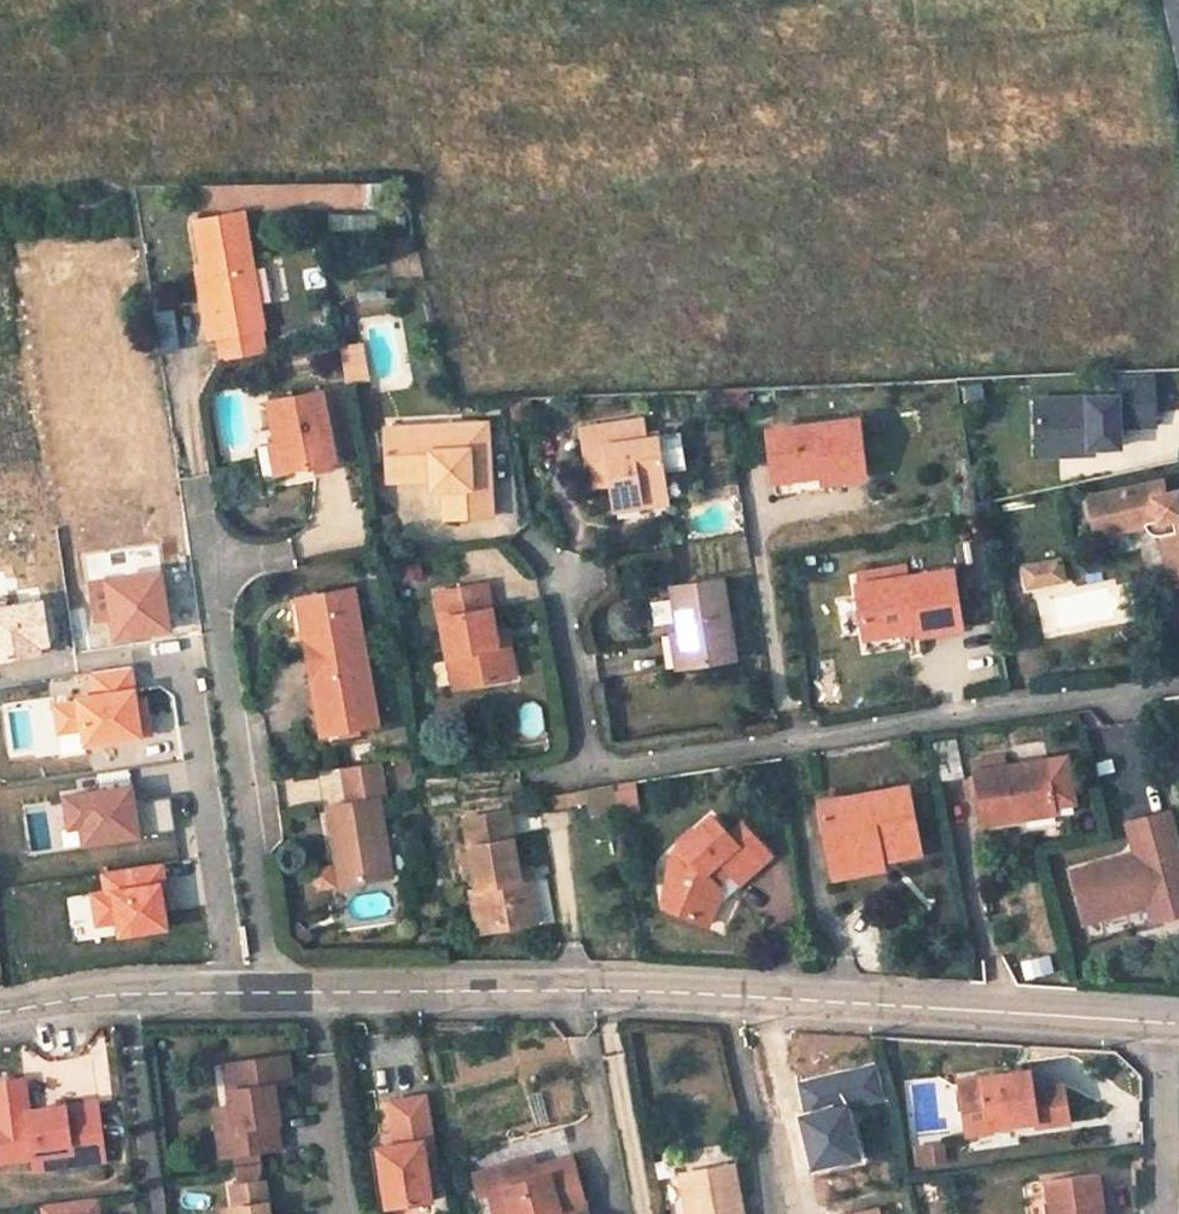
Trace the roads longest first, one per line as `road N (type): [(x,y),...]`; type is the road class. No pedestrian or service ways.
road 1 (unclassified): [(1160,1023),(716,994),(316,993)]
road 2 (residential): [(1178,682),(590,768),(557,575)]
road 3 (residential): [(274,993),(200,484)]
road 4 (unclassified): [(274,993),(130,997),(0,1017)]
road 5 (residential): [(316,993),(347,1213)]
road 6 (residential): [(1160,1023),(1164,1213)]

